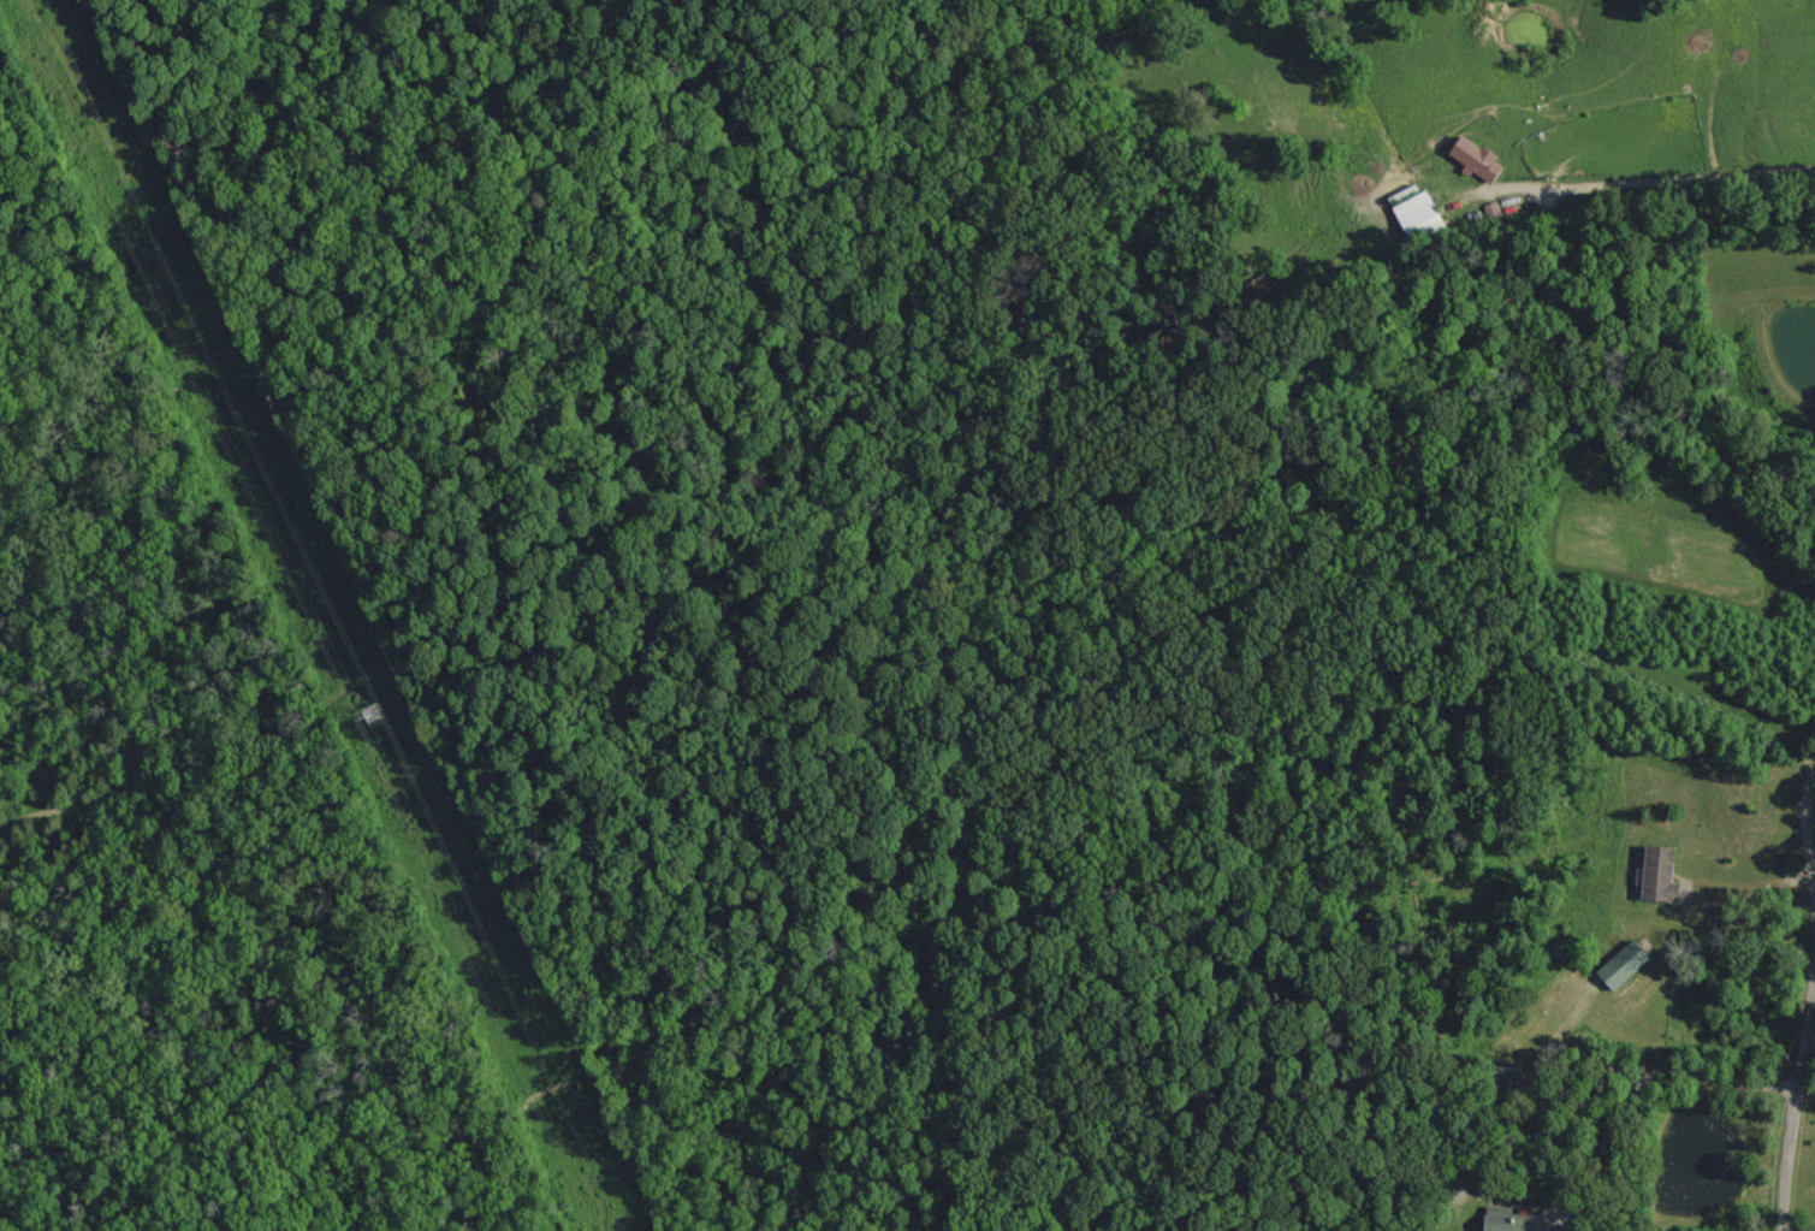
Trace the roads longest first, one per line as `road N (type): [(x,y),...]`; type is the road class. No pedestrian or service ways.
road 1 (residential): [(972,1224),(1139,1094),(1420,1147),(1498,1230)]
road 2 (residential): [(1814,776),(1801,822),(1810,971),(1777,1230)]

